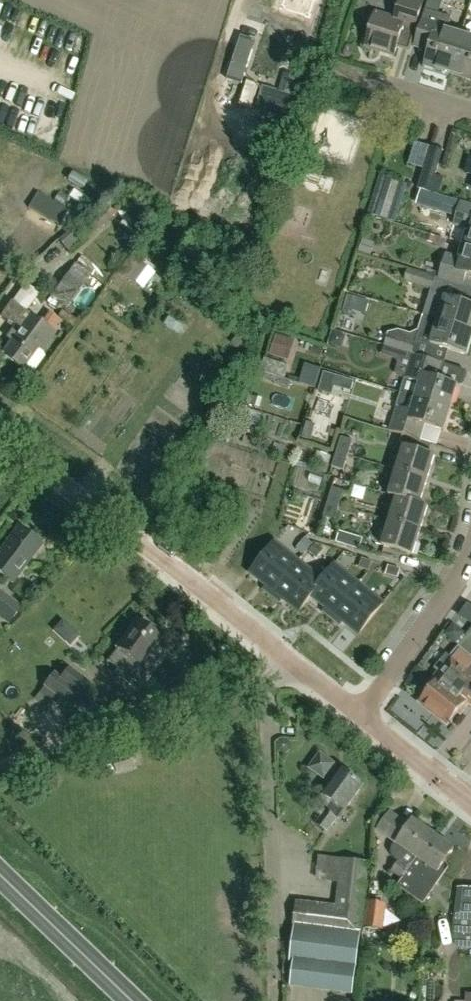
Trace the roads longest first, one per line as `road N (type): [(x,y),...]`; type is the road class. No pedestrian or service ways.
road 1 (residential): [(359,716),(0,436)]
road 2 (track): [(277,1000),(268,679)]
road 3 (track): [(0,767),(268,679)]
road 4 (residential): [(359,716),(470,551)]
road 5 (primary): [(132,1000),(0,874)]
road 6 (residential): [(470,804),(359,716)]

